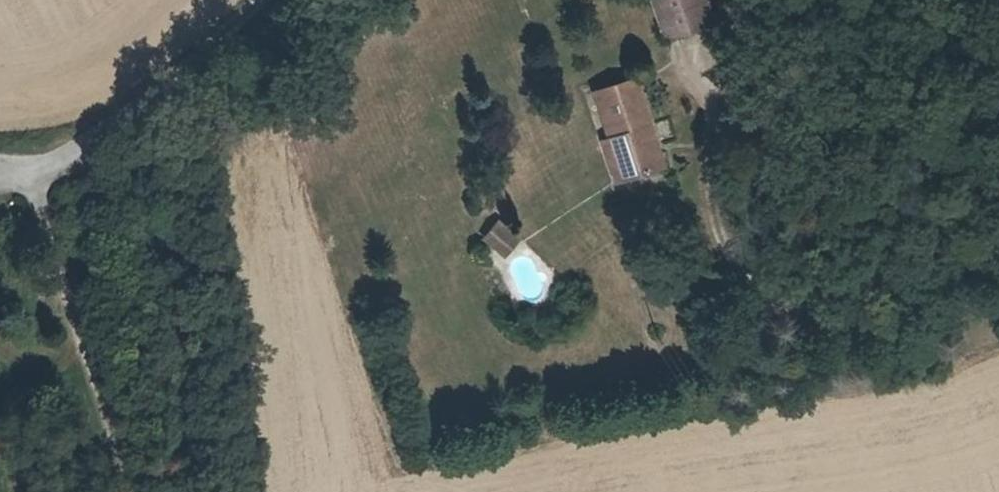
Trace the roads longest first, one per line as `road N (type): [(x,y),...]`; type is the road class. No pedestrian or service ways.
road 1 (track): [(998,298),(890,303),(813,286),(735,247),(692,186)]
road 2 (track): [(131,491),(34,175)]
road 3 (unclassified): [(0,168),(34,175),(74,162),(126,128),(258,0)]

